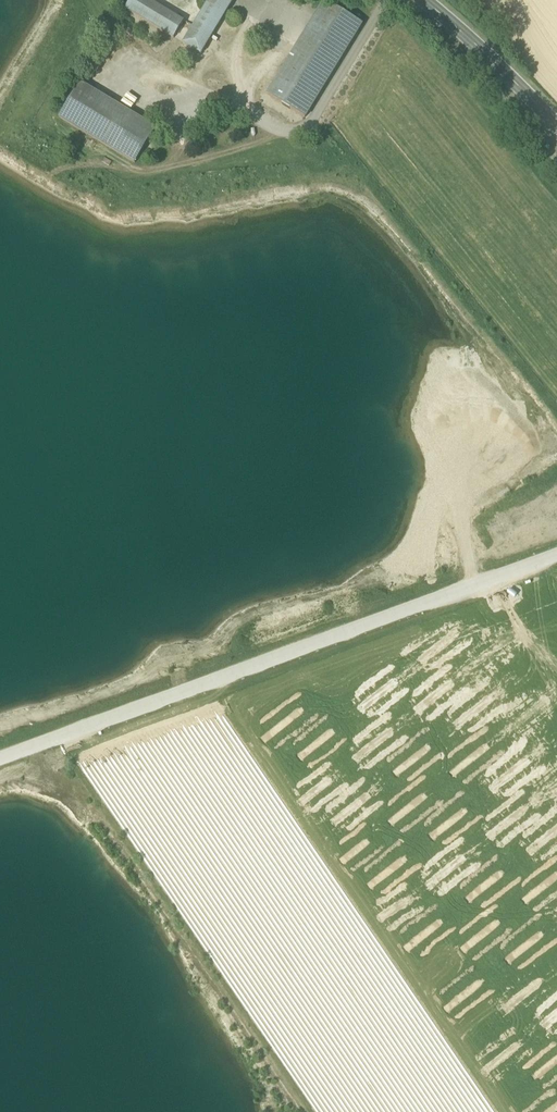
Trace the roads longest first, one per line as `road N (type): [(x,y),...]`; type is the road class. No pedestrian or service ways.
road 1 (unclassified): [(556,560),(0,763)]
road 2 (tertiary): [(556,127),(422,0)]
road 3 (track): [(389,0),(309,129)]

